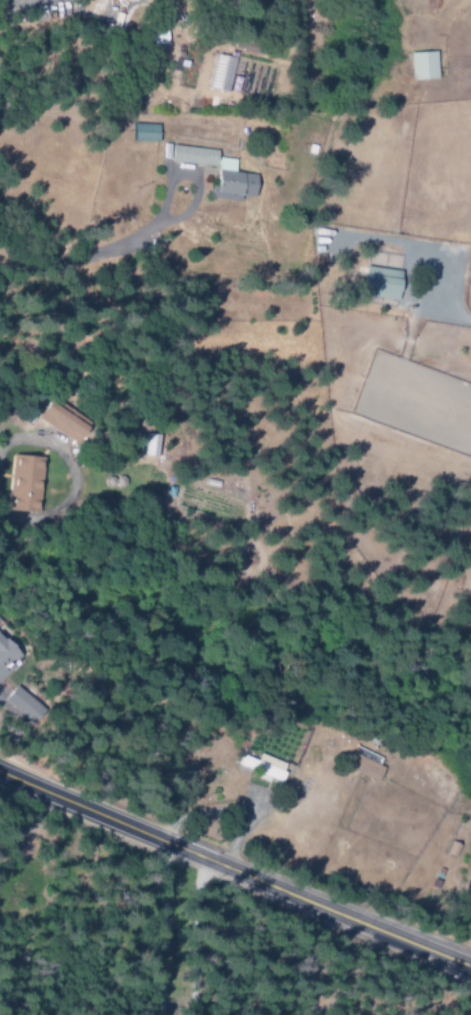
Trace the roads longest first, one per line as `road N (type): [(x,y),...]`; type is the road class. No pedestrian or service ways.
road 1 (tertiary): [(470,969),(0,774)]

